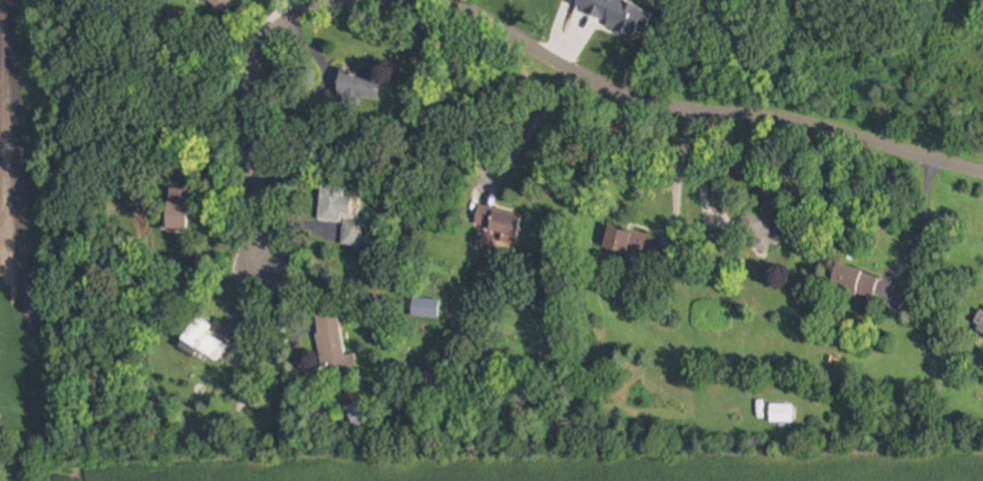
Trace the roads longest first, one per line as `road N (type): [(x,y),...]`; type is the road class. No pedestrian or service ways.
road 1 (residential): [(264,259),(247,171),(247,116),(259,64),(277,32),(306,8),(346,1),(452,5),(619,87),(982,171)]

